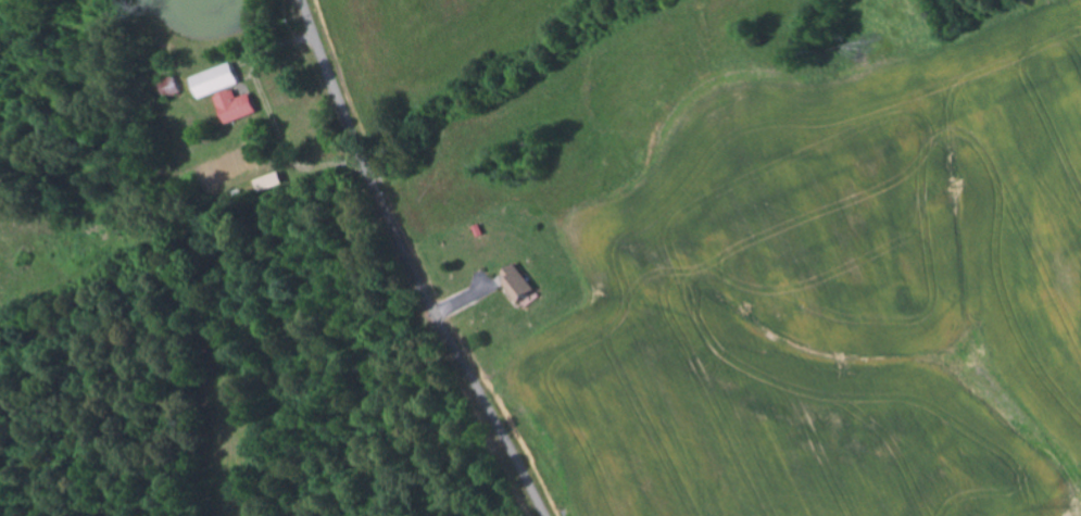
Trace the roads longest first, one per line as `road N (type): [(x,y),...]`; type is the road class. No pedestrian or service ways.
road 1 (residential): [(544,515),(389,225),(299,0)]

